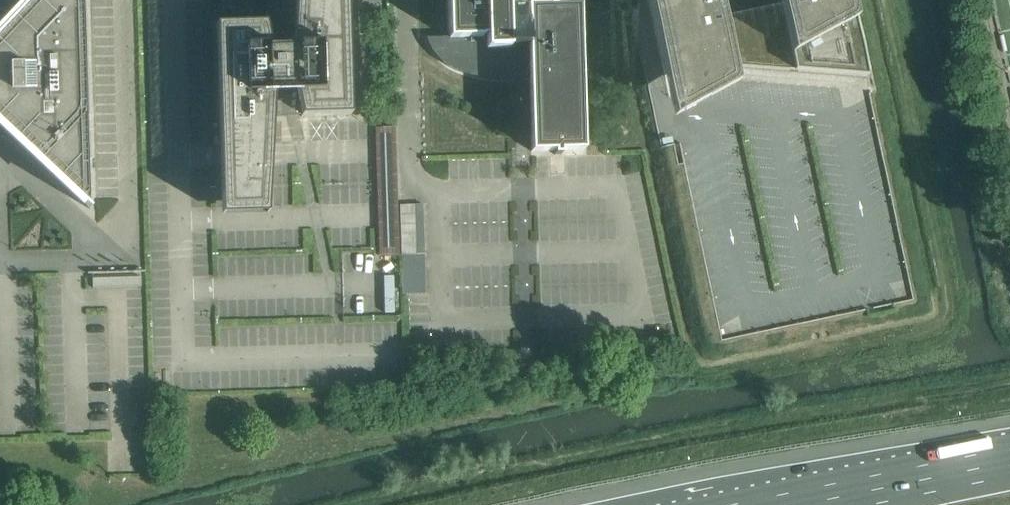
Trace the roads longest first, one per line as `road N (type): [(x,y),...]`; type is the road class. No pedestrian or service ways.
road 1 (motorway): [(1009,461),(792,504)]

